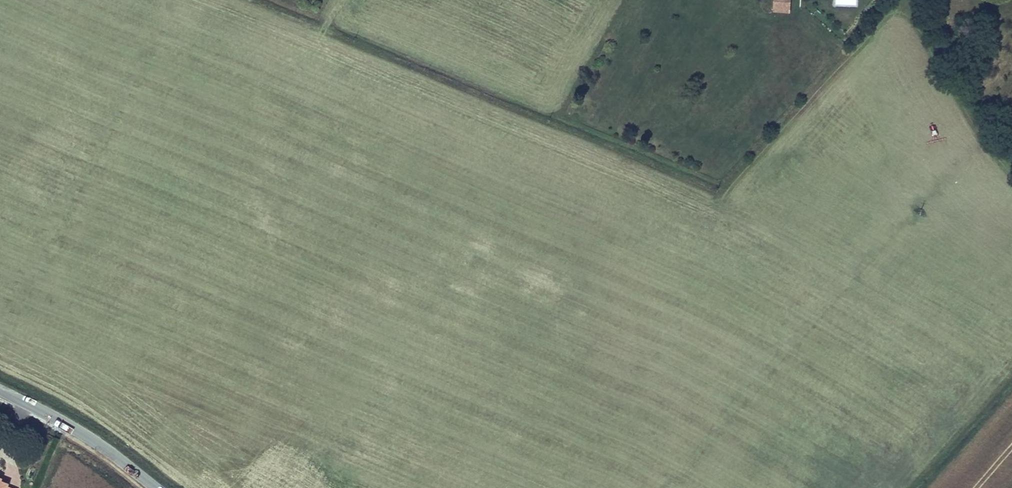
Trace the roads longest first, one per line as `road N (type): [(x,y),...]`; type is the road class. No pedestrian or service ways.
road 1 (unclassified): [(0,395),(106,449),(159,487)]

